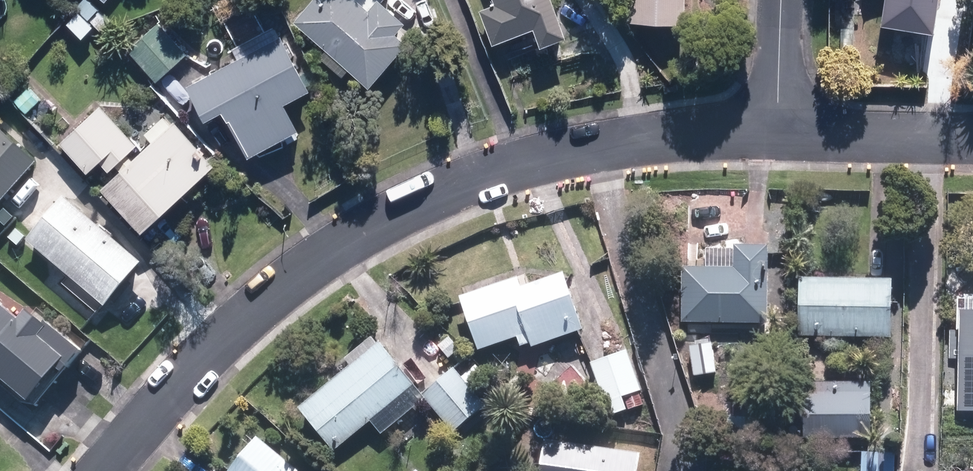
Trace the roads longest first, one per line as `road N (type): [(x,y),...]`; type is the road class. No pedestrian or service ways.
road 1 (residential): [(774,132),(558,158),(425,199),(304,276),(223,350),(116,470)]
road 2 (residential): [(972,138),(774,132)]
road 3 (residential): [(781,0),(774,132)]

